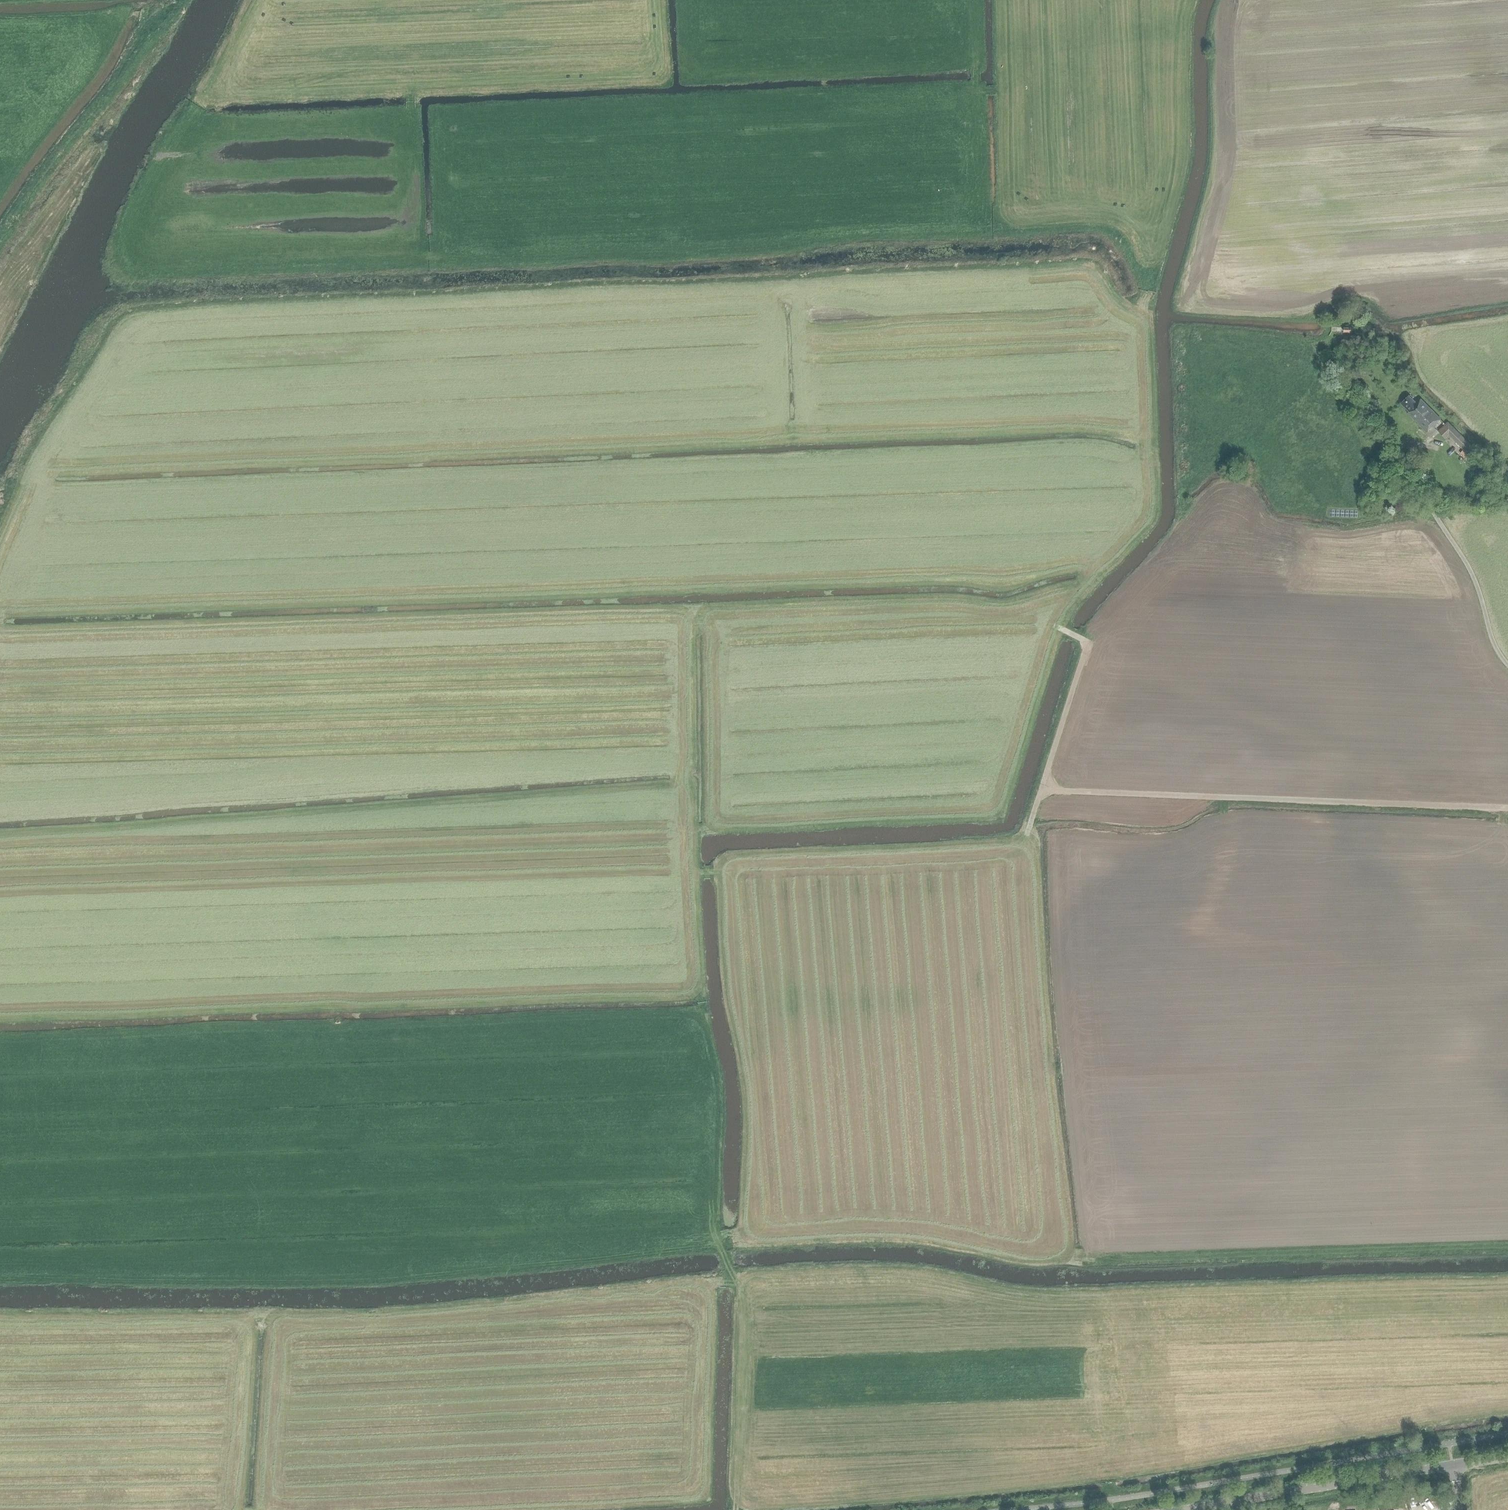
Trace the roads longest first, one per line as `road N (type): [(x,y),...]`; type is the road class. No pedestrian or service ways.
road 1 (unclassified): [(1507,668),(1461,557),(1327,353)]
road 2 (secondary): [(1176,1509),(1454,1464)]

